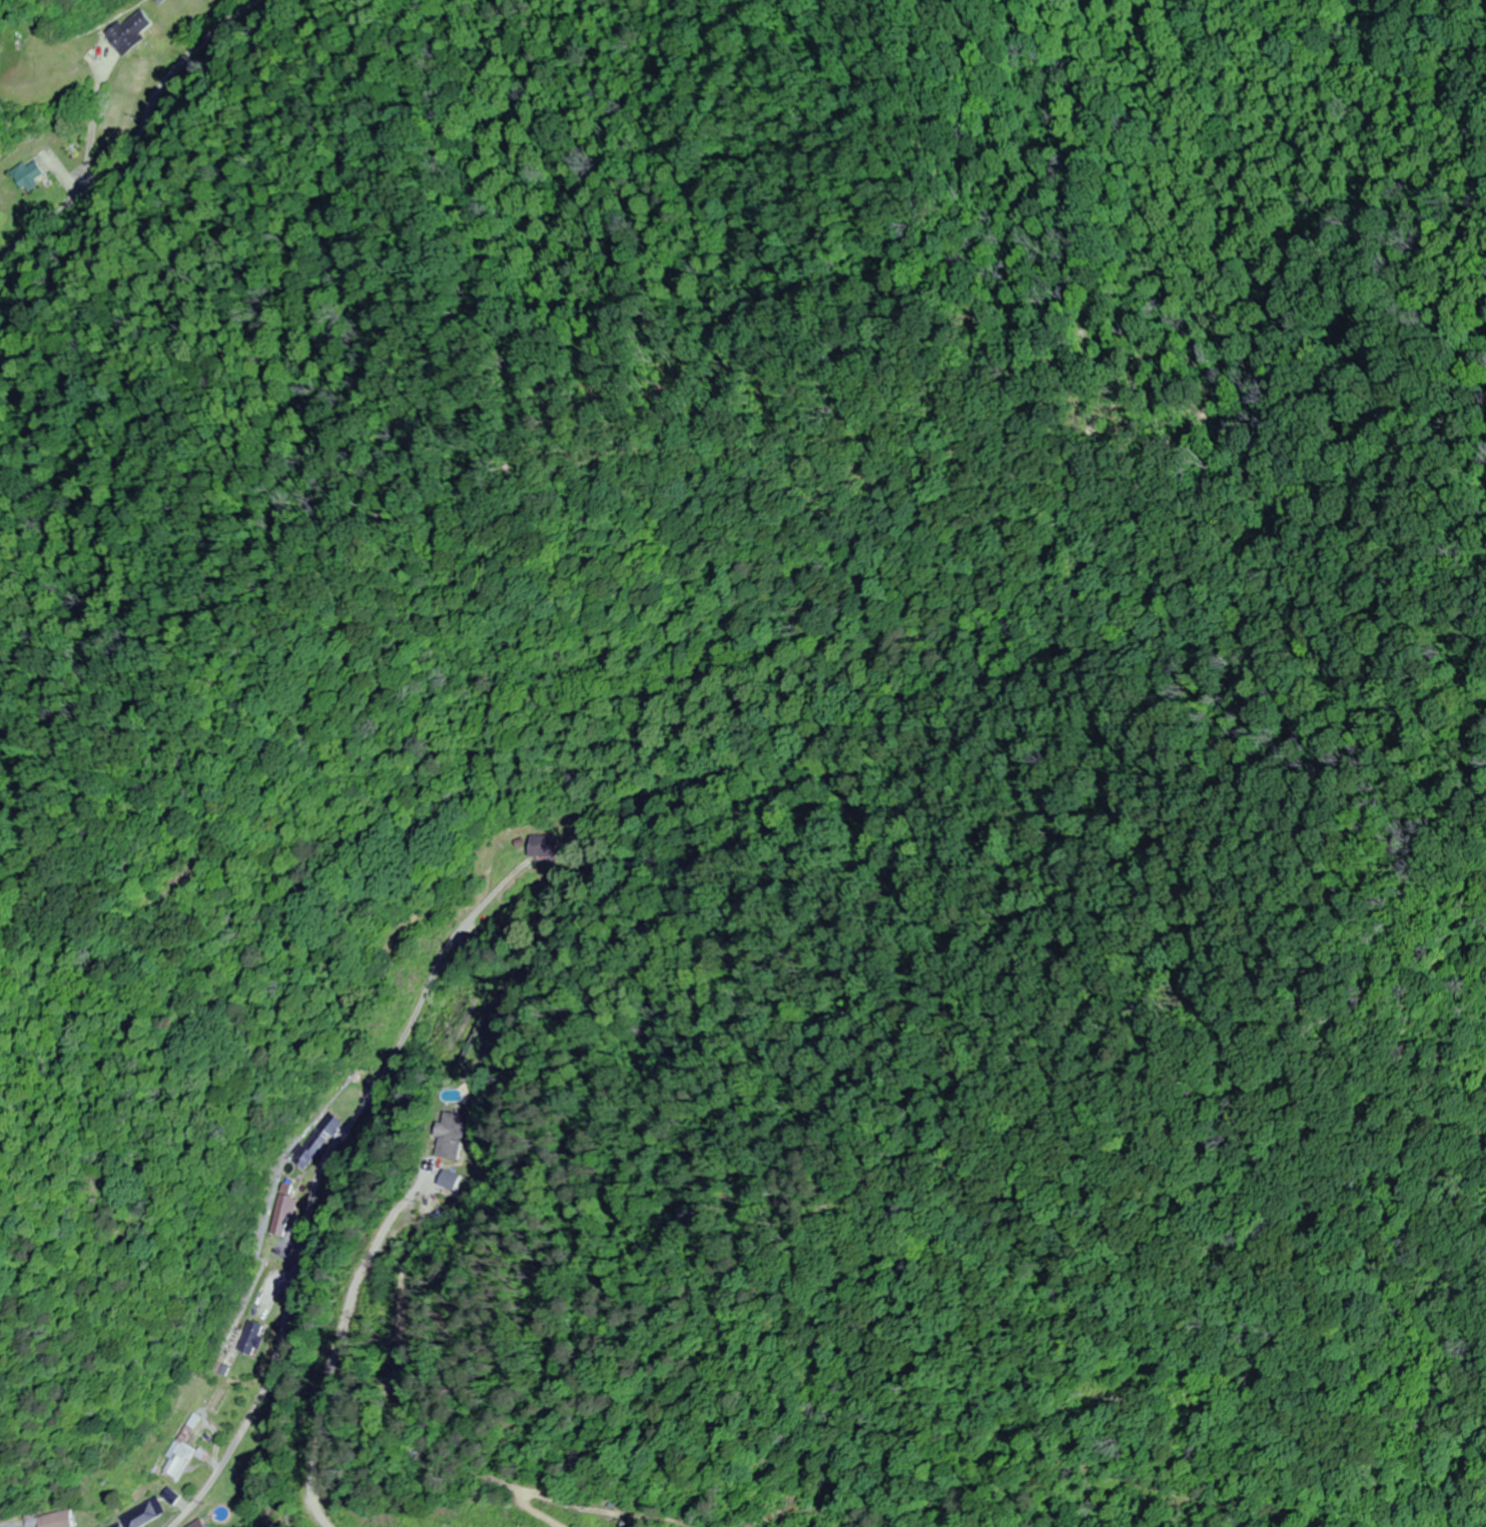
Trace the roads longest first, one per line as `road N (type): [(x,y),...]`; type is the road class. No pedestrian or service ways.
road 1 (residential): [(169,1526),(203,1487),(259,1393),(315,1170),(366,1095)]
road 2 (residential): [(0,253),(120,159),(165,78),(252,0)]

